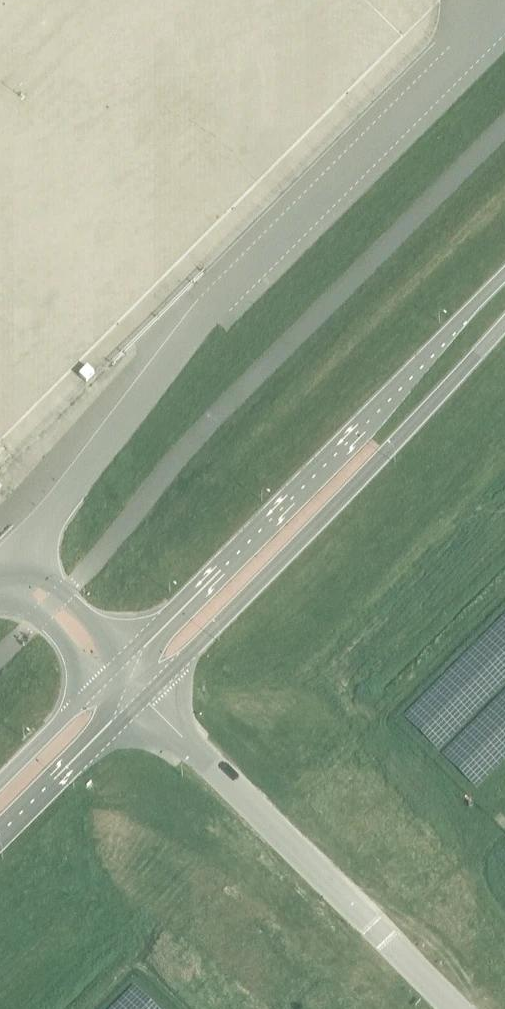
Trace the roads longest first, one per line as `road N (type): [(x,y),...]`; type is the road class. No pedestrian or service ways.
road 1 (unclassified): [(497,4),(224,285),(23,544)]
road 2 (tertiary): [(504,278),(129,653)]
road 3 (tertiary): [(154,681),(504,319)]
road 4 (unclassified): [(453,1008),(232,788)]
road 5 (tertiary): [(0,835),(126,708)]
road 6 (unclassified): [(129,653),(23,544)]
road 7 (tertiary): [(99,683),(0,783)]
road 8 (unclassified): [(126,708),(184,765),(232,788)]
road 9 (unclassified): [(232,788),(209,744),(154,681)]
road 10 (unclassified): [(0,594),(99,683)]

